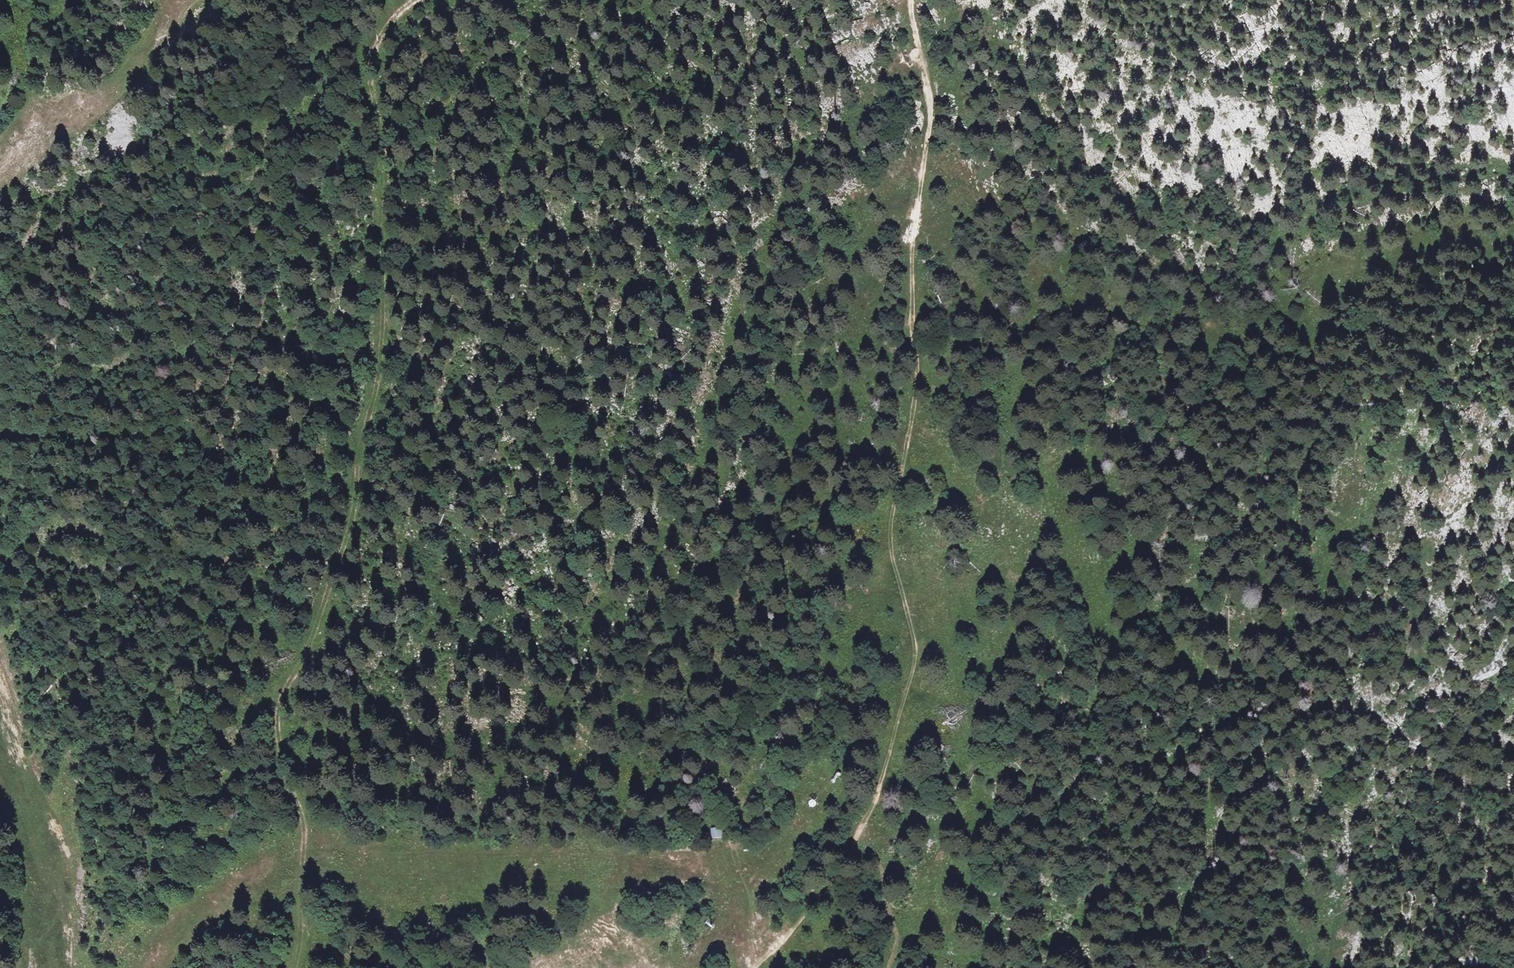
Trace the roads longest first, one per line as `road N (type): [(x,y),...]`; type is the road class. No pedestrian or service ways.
road 1 (track): [(757,967),(847,865),(880,799),(913,675),(916,647),(889,527),(911,422),(913,278),(930,101),(914,0)]
road 2 (track): [(292,967),(305,837),(278,753),(276,697),(317,623),(379,365),(373,220),(380,53),(394,18),(418,0)]

